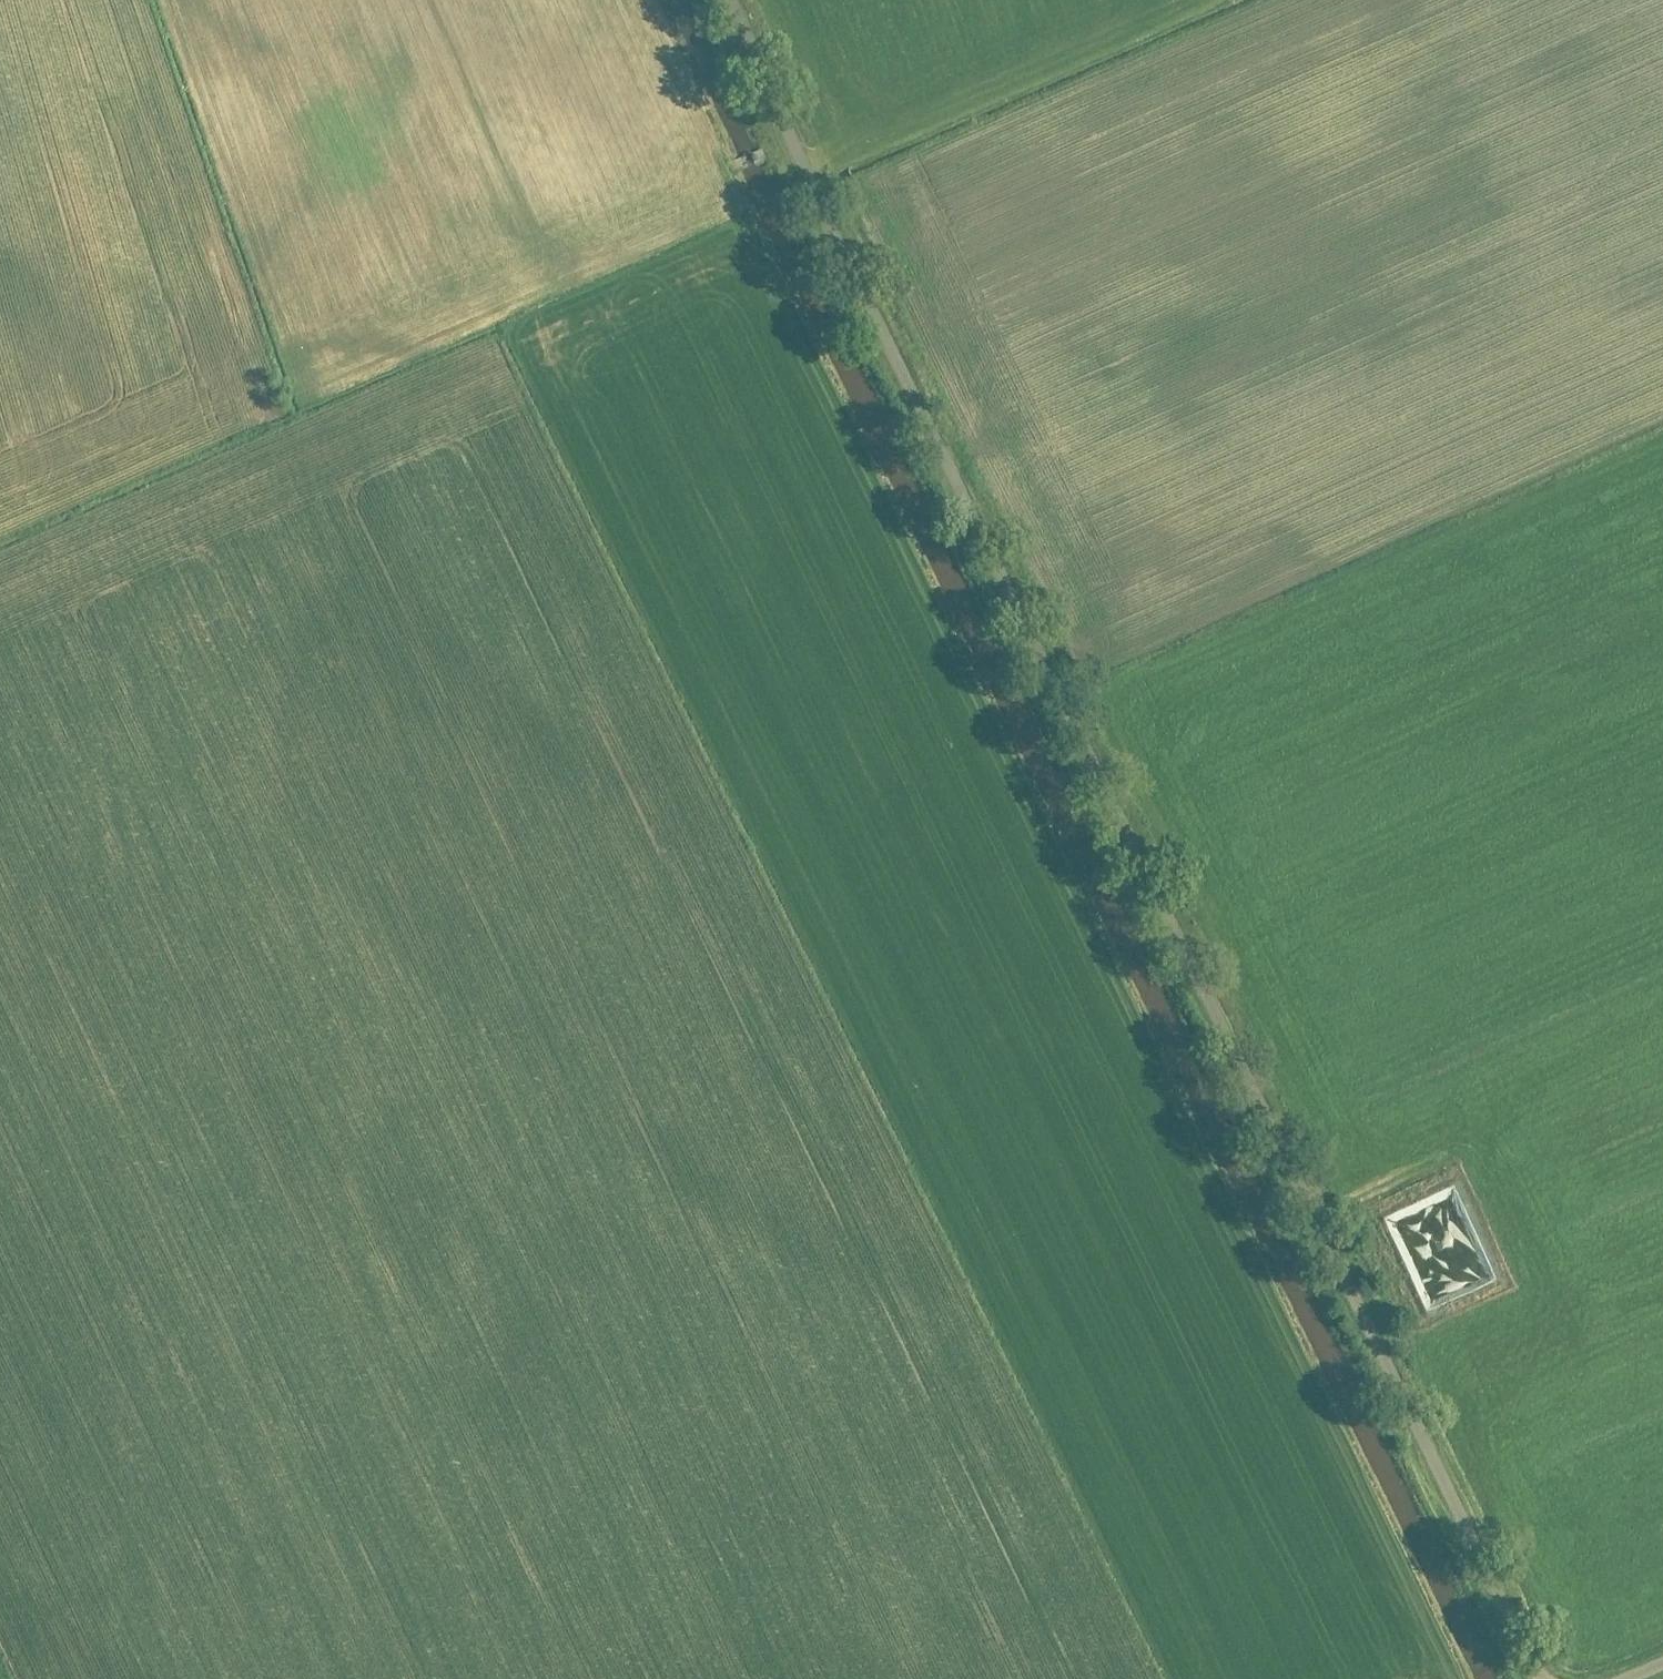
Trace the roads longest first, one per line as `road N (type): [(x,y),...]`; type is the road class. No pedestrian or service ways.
road 1 (unclassified): [(1524,1678),(808,182),(730,0)]

